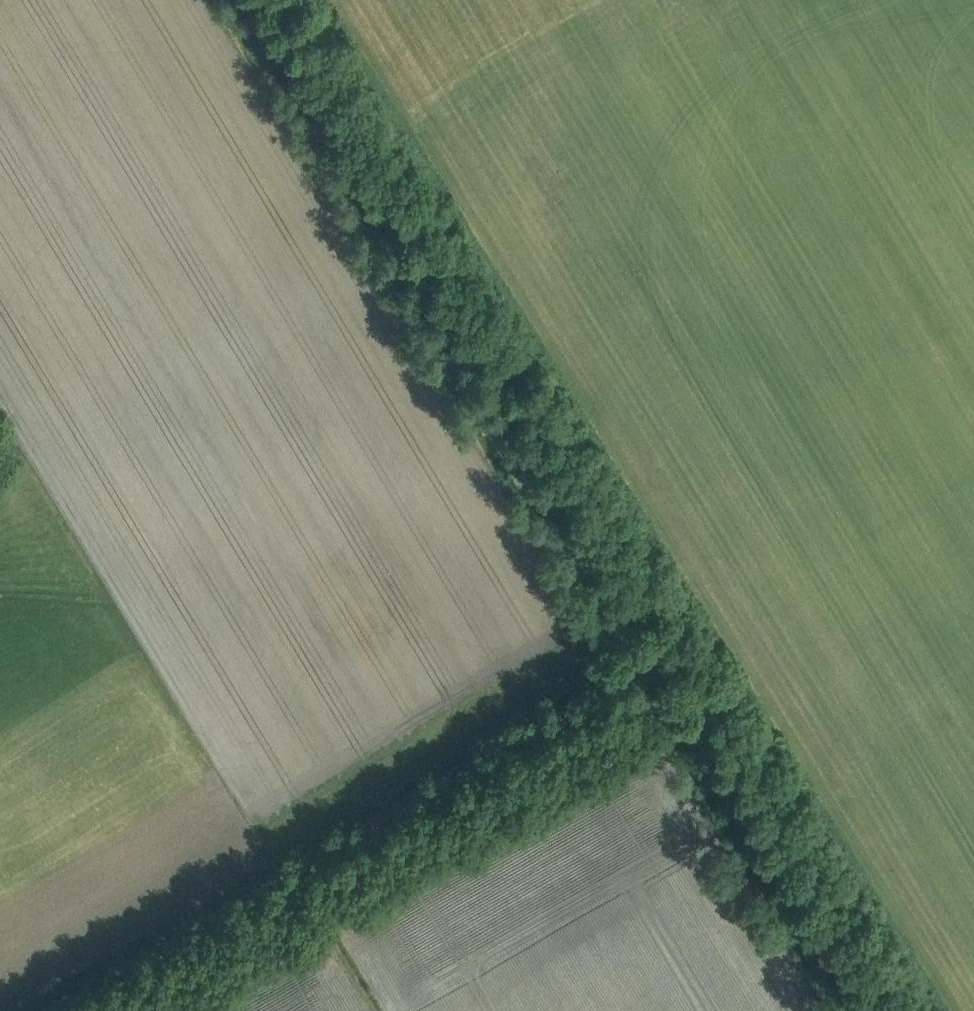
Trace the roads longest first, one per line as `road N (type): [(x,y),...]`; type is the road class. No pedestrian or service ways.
road 1 (track): [(258,0),(662,662)]
road 2 (track): [(662,662),(875,1010)]

